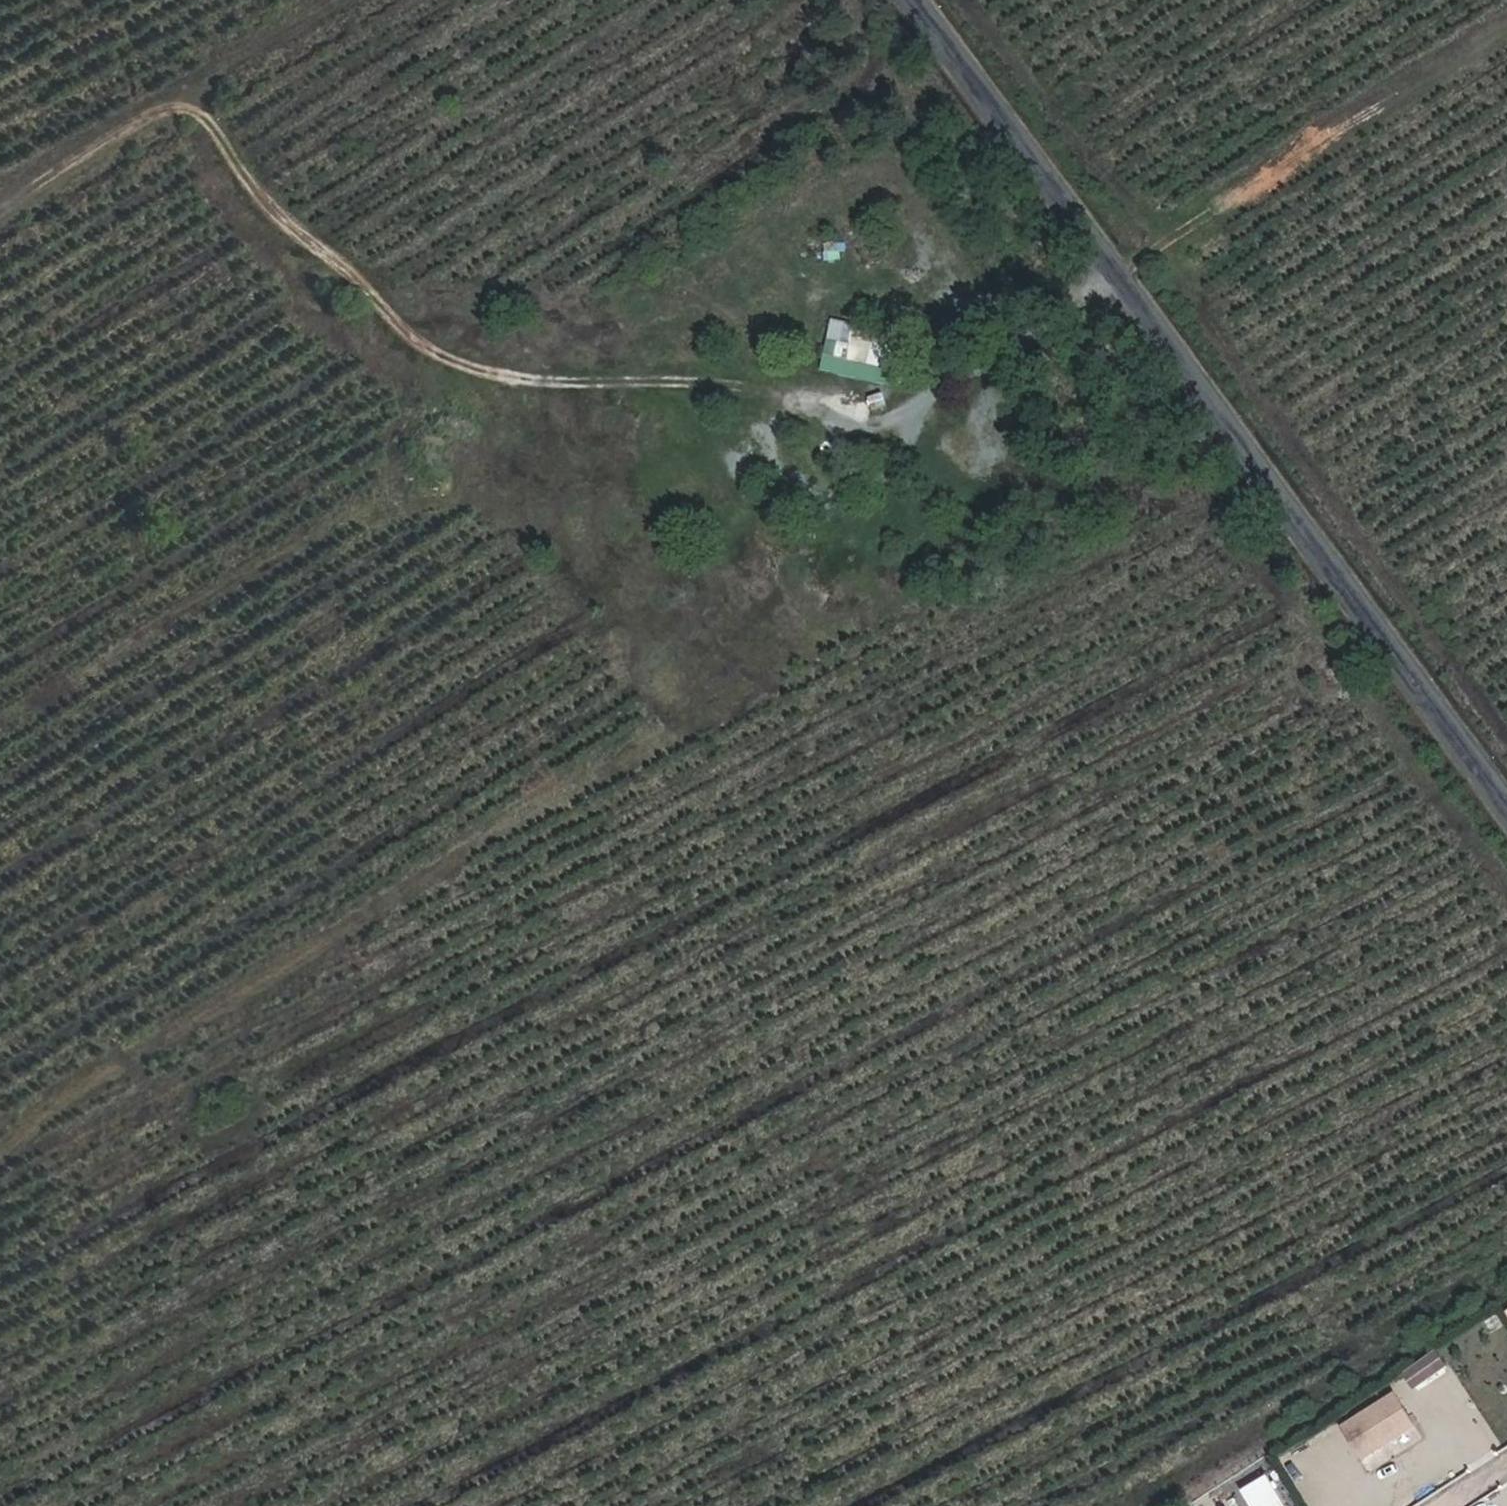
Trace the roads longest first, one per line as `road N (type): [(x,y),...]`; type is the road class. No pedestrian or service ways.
road 1 (unclassified): [(916,0),(1506,803)]

